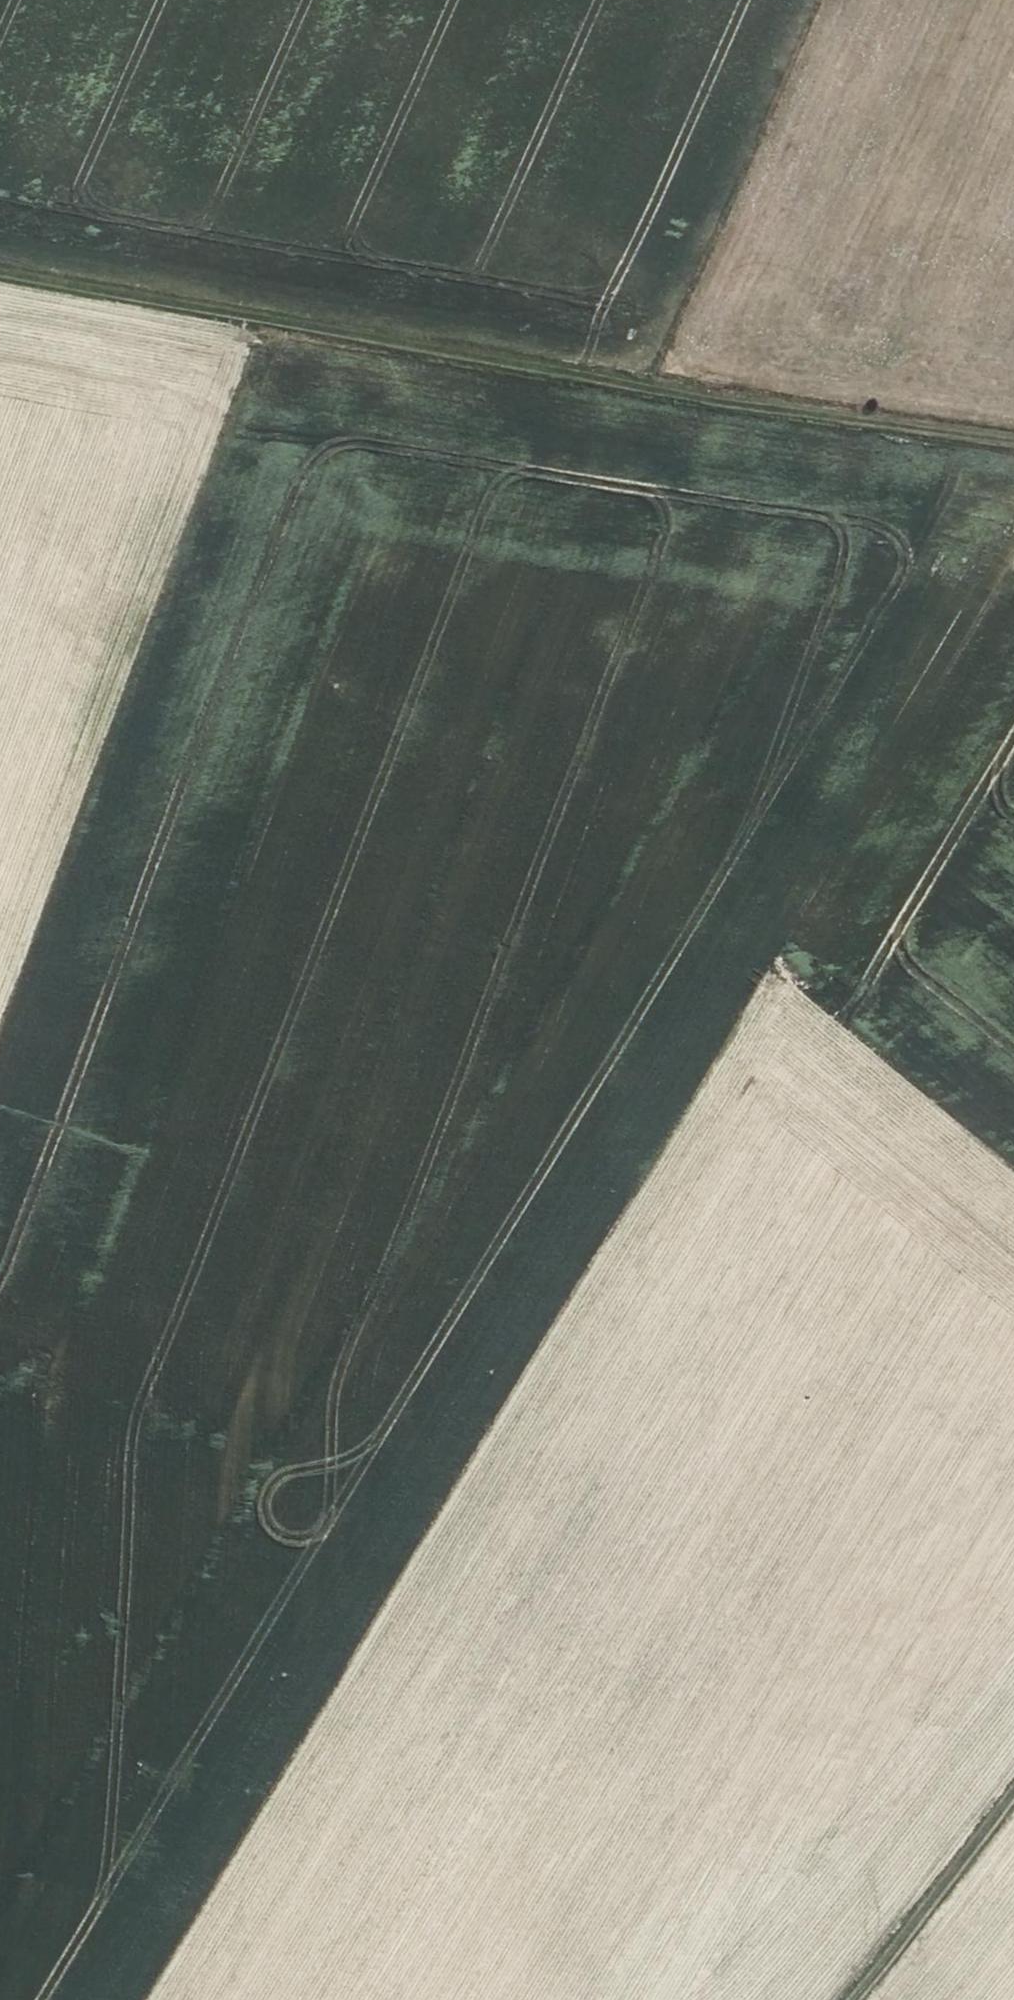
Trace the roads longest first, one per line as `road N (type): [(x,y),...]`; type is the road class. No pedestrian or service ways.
road 1 (track): [(1013,442),(0,270)]
road 2 (track): [(1013,1777),(847,1999)]

